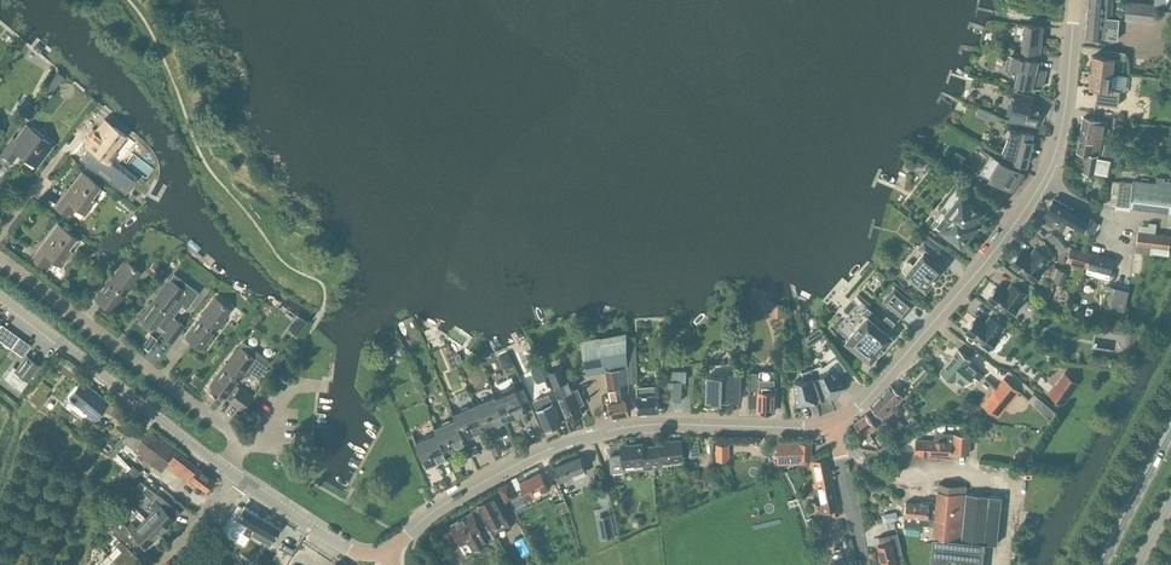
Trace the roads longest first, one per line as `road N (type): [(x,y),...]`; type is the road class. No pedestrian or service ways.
road 1 (unclassified): [(833,423),(858,408),(981,269),(1049,174),(1076,0)]
road 2 (unclassified): [(389,554),(432,512),(574,444),(655,427),(833,423)]
road 3 (residential): [(225,471),(236,447),(229,431),(0,260)]
road 4 (unclassified): [(225,471),(0,298)]
road 5 (unclassified): [(389,554),(364,557),(337,545),(238,481)]
road 6 (secondary): [(1099,564),(1170,426)]
road 7 (residential): [(866,564),(833,423)]

